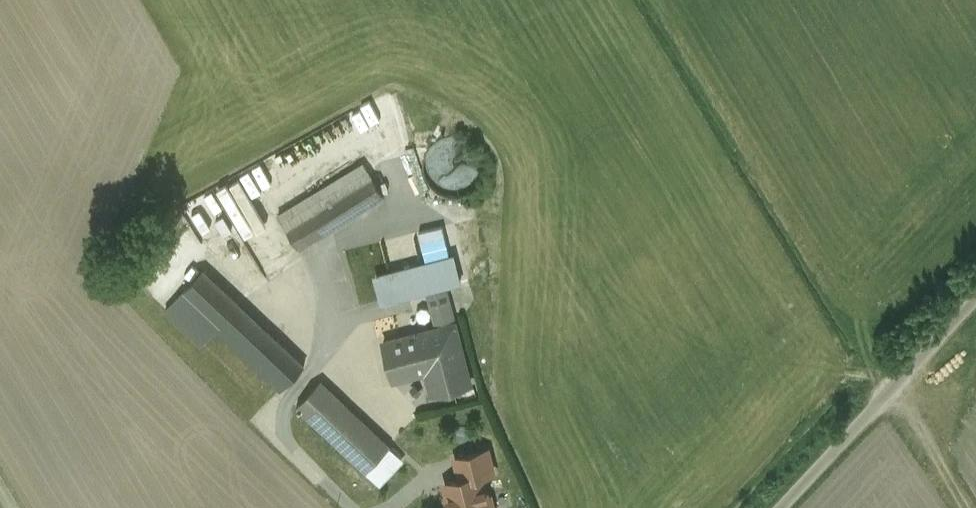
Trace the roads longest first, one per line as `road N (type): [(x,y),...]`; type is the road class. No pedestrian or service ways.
road 1 (unclassified): [(781,507),(975,297)]
road 2 (track): [(894,386),(968,507)]

